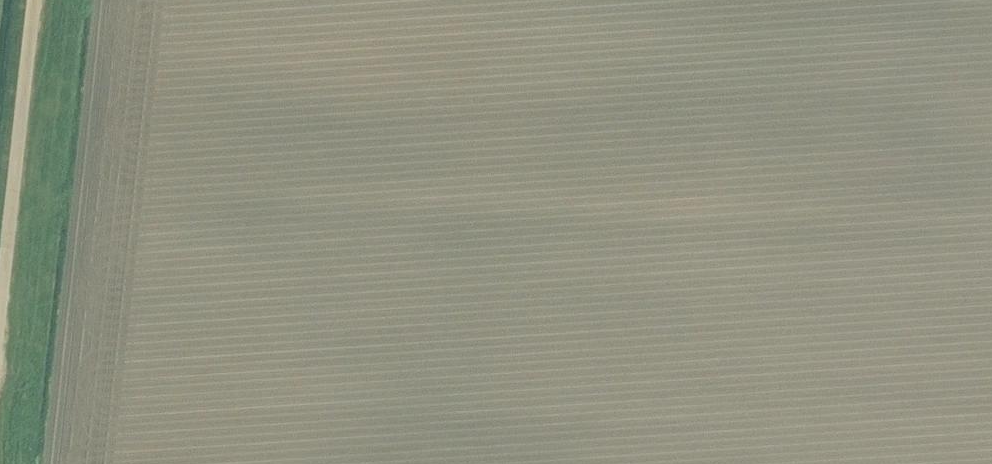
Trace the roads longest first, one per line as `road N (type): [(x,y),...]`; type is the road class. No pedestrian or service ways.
road 1 (unclassified): [(0,310),(38,0)]

